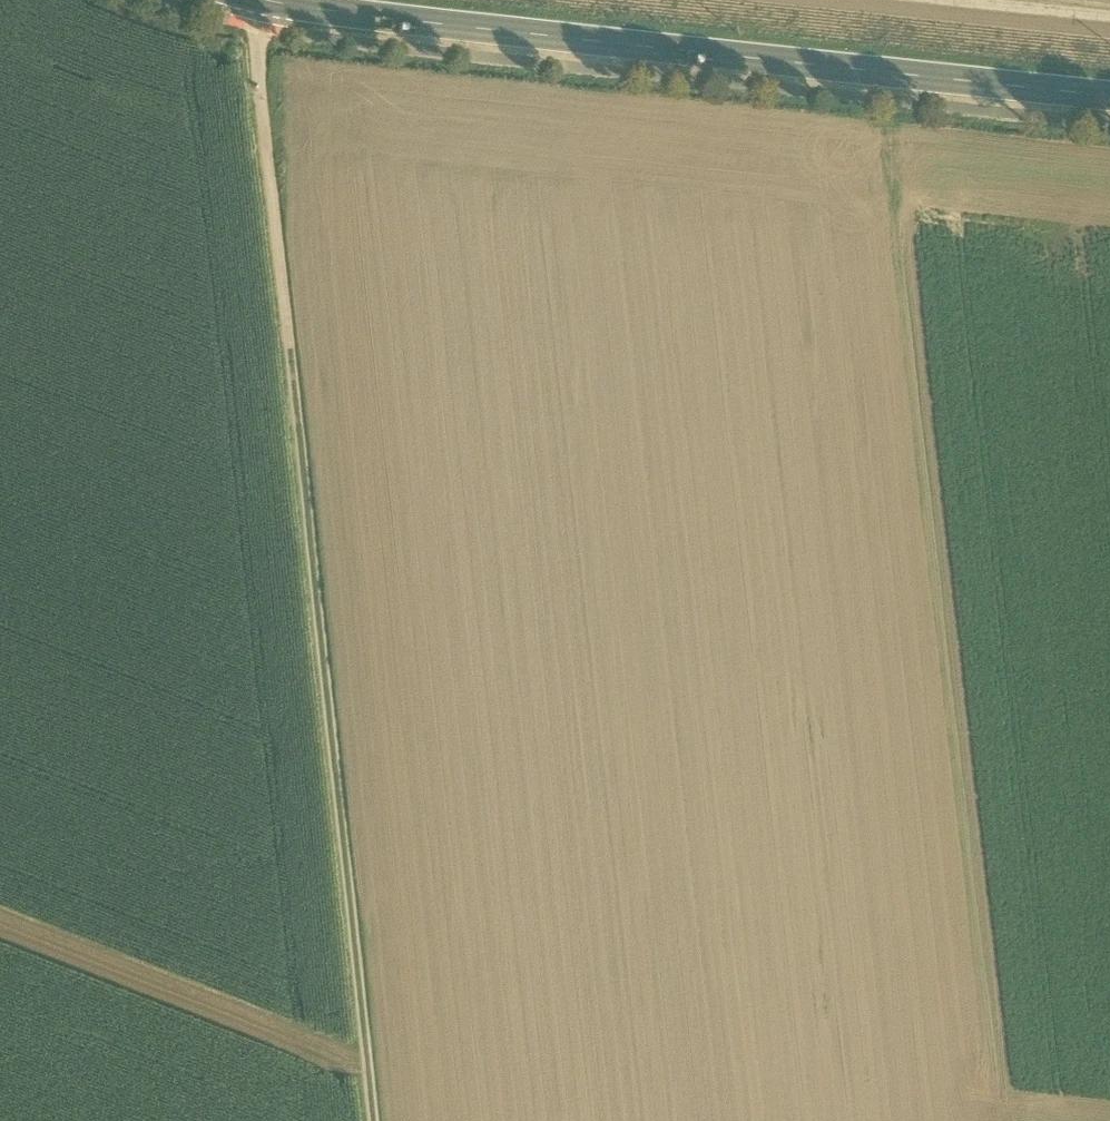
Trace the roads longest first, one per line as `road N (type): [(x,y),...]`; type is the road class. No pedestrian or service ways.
road 1 (track): [(261,2),(255,66),(374,1120)]
road 2 (tertiary): [(1109,98),(255,0)]

